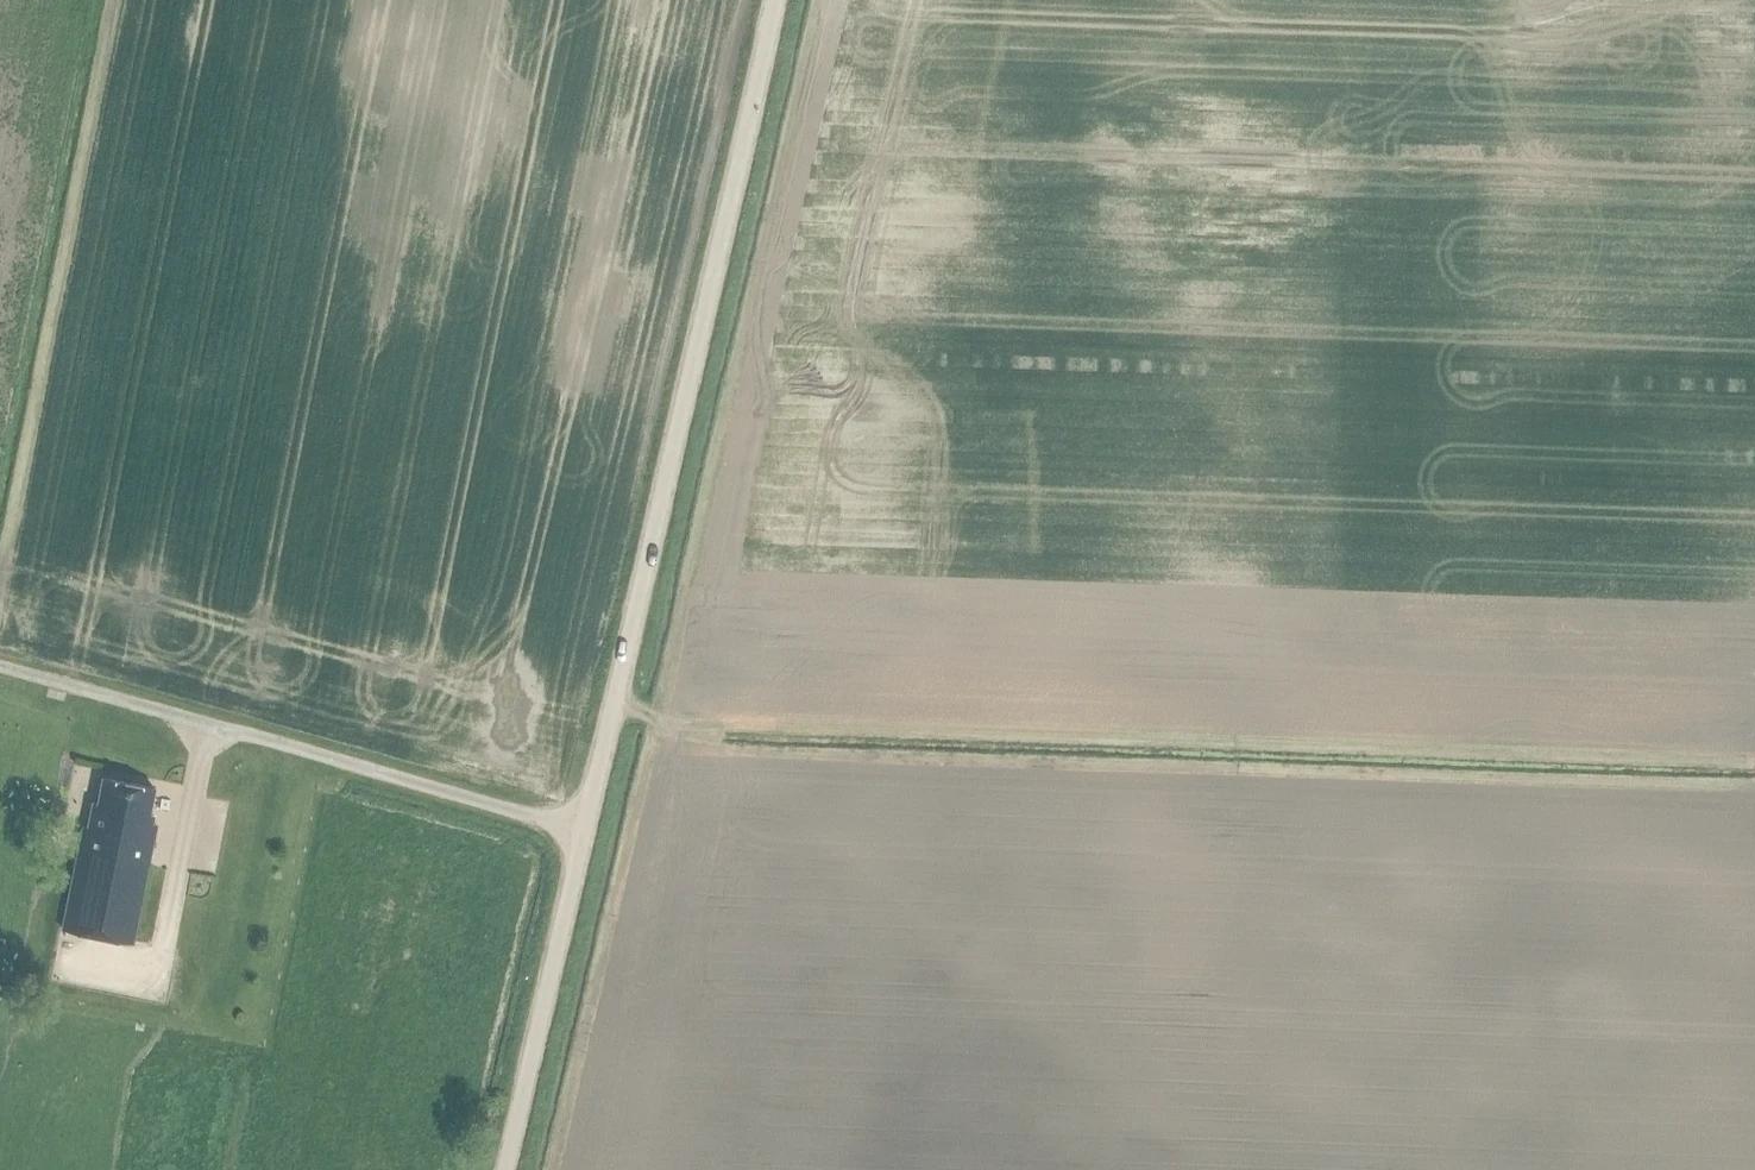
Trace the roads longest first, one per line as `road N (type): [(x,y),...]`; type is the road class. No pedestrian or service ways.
road 1 (unclassified): [(582,832),(775,0)]
road 2 (unclassified): [(582,832),(0,674)]
road 3 (unclassified): [(503,1169),(582,832)]

